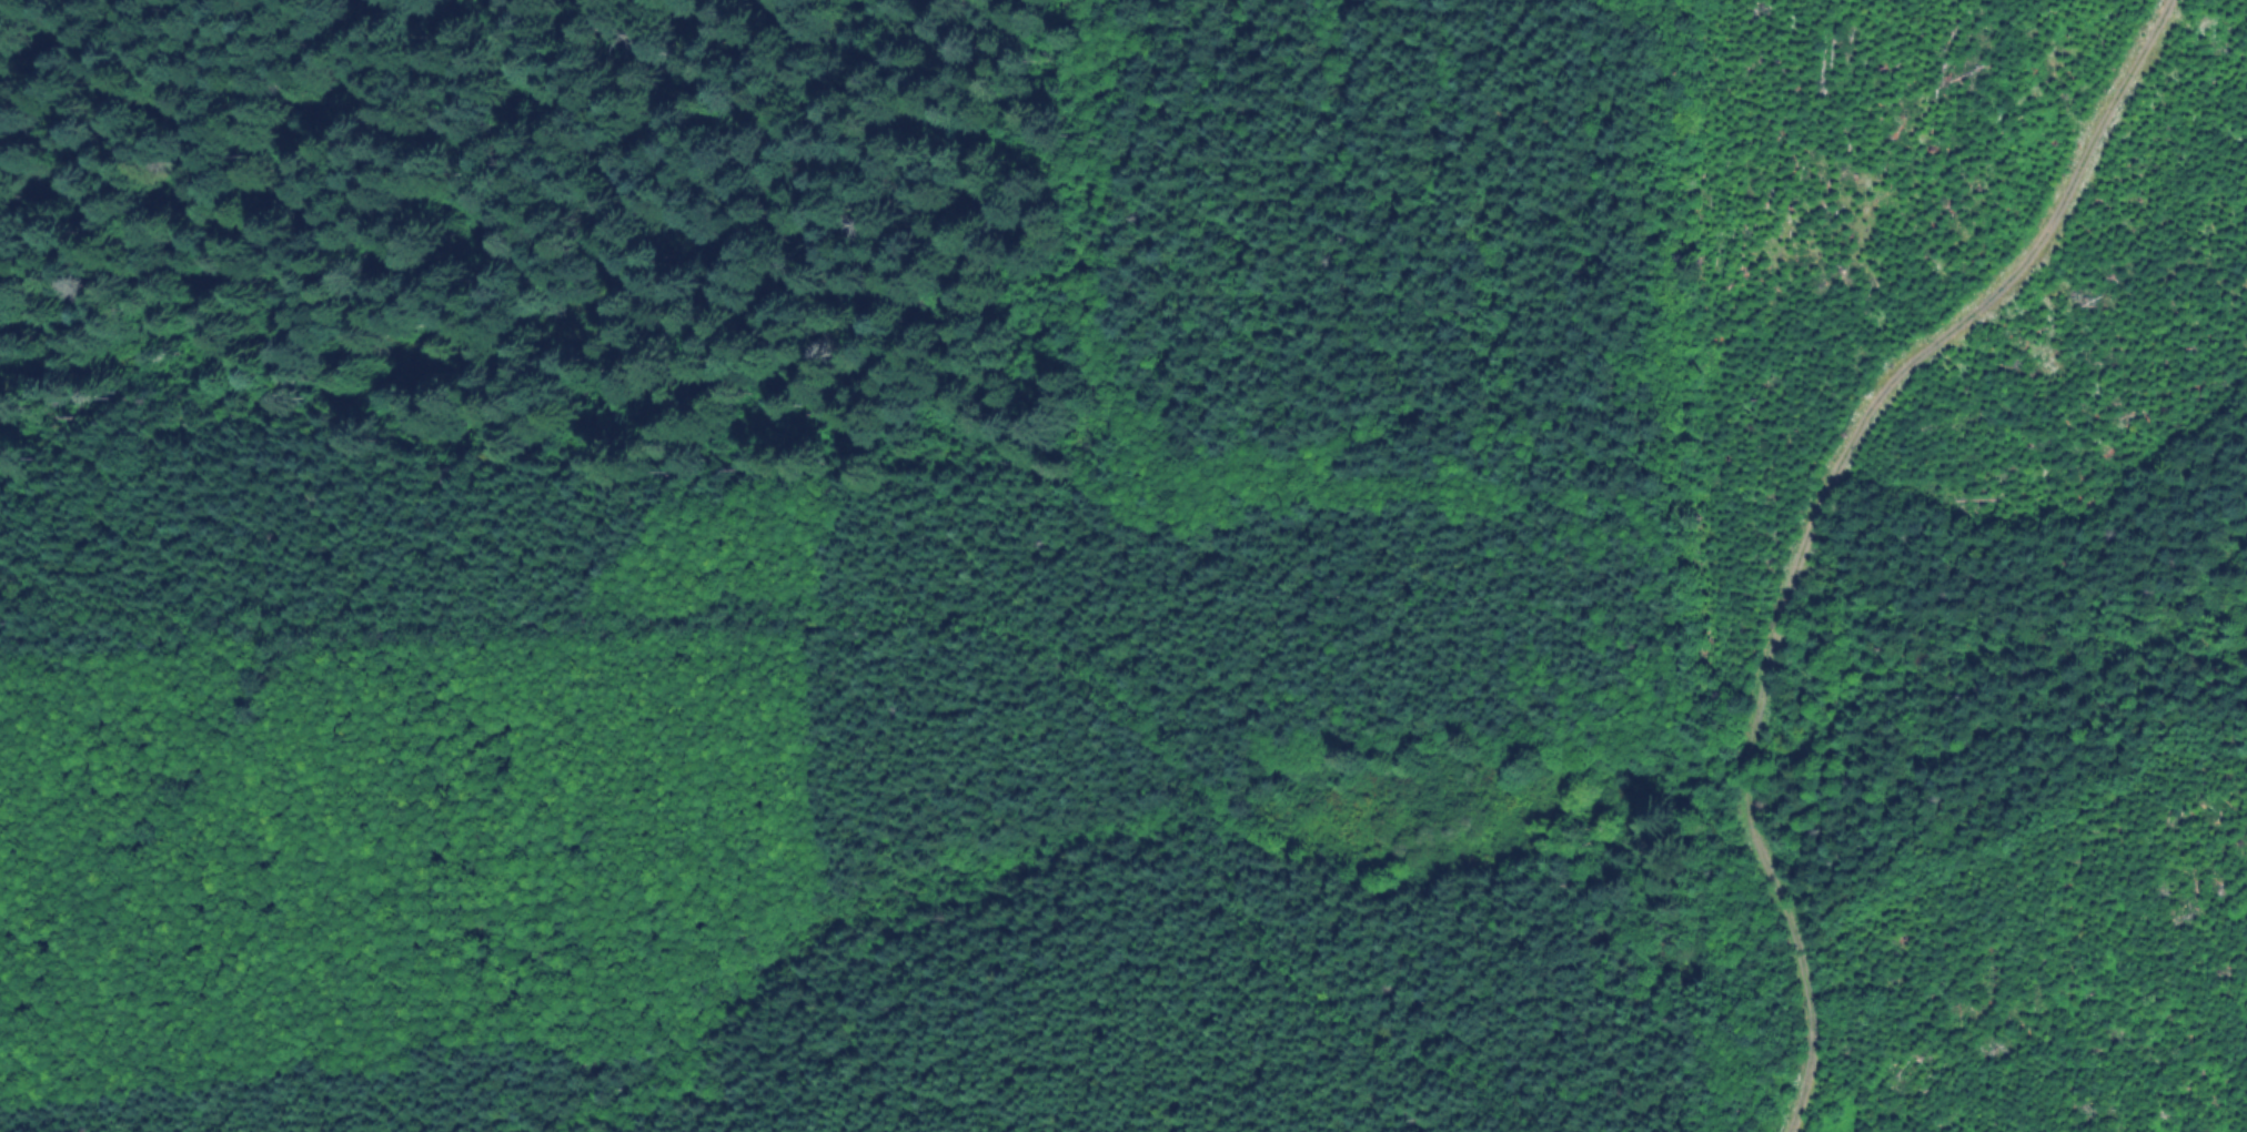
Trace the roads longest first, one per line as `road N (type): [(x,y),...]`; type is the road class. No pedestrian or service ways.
road 1 (track): [(1785,1131),(1821,1057),(1749,807),(1765,686),(1850,438),(2057,235),(2170,0)]

